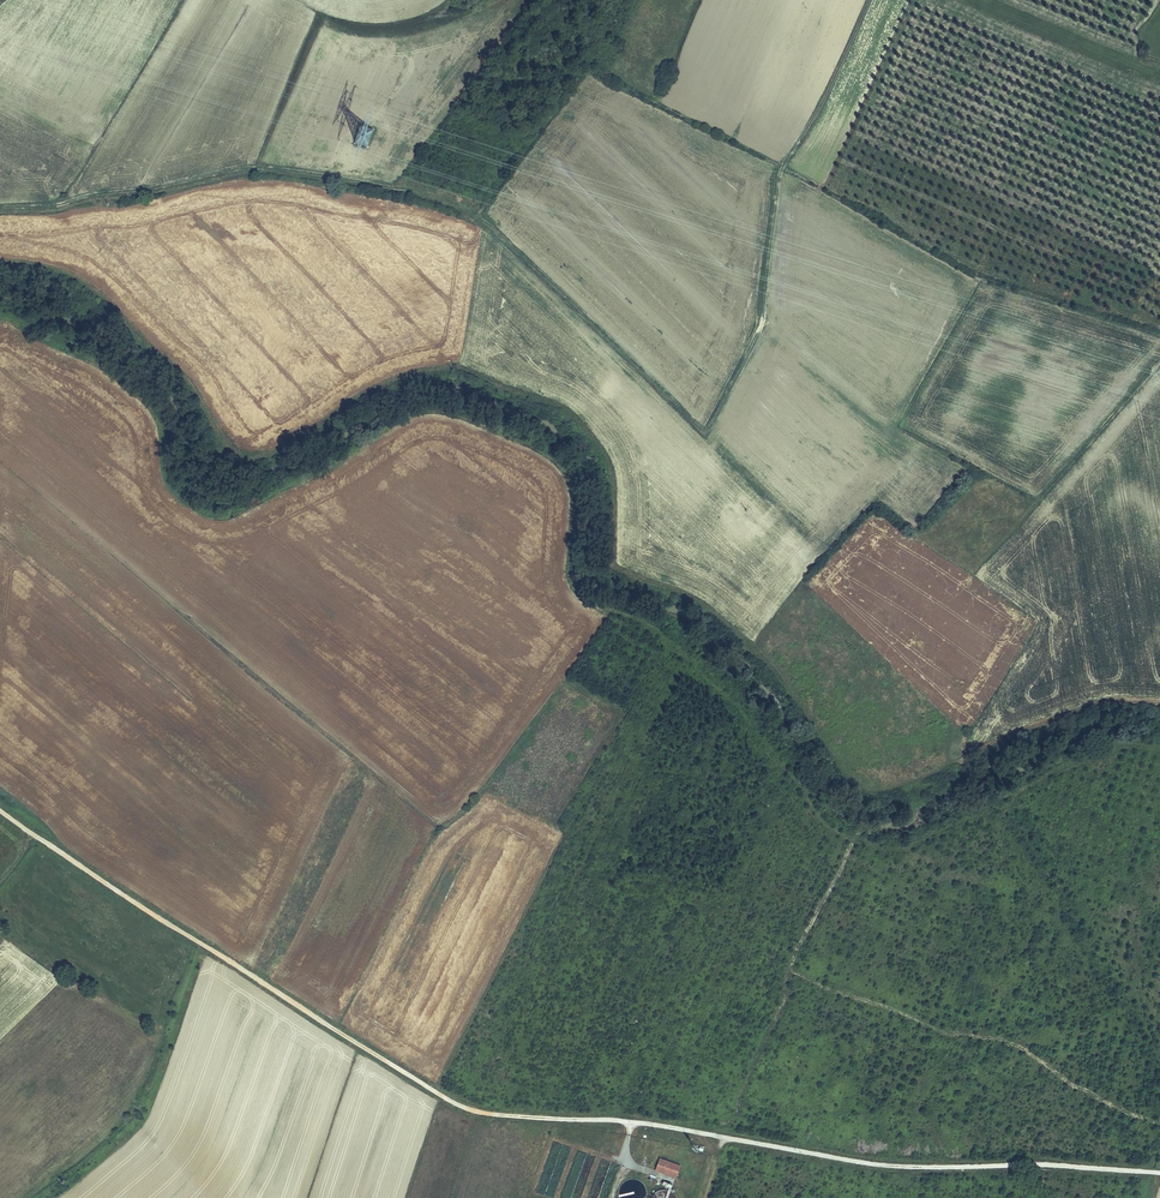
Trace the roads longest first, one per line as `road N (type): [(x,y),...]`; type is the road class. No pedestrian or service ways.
road 1 (track): [(0,207),(52,206),(254,168),(449,202),(493,231),(704,431),(762,329),(784,165),(823,103),(869,0)]
road 2 (track): [(0,810),(470,1109),(627,1120),(894,1167),(1159,1173)]
road 3 (track): [(0,309),(13,308),(96,354),(150,399),(166,428),(165,465),(175,487)]

